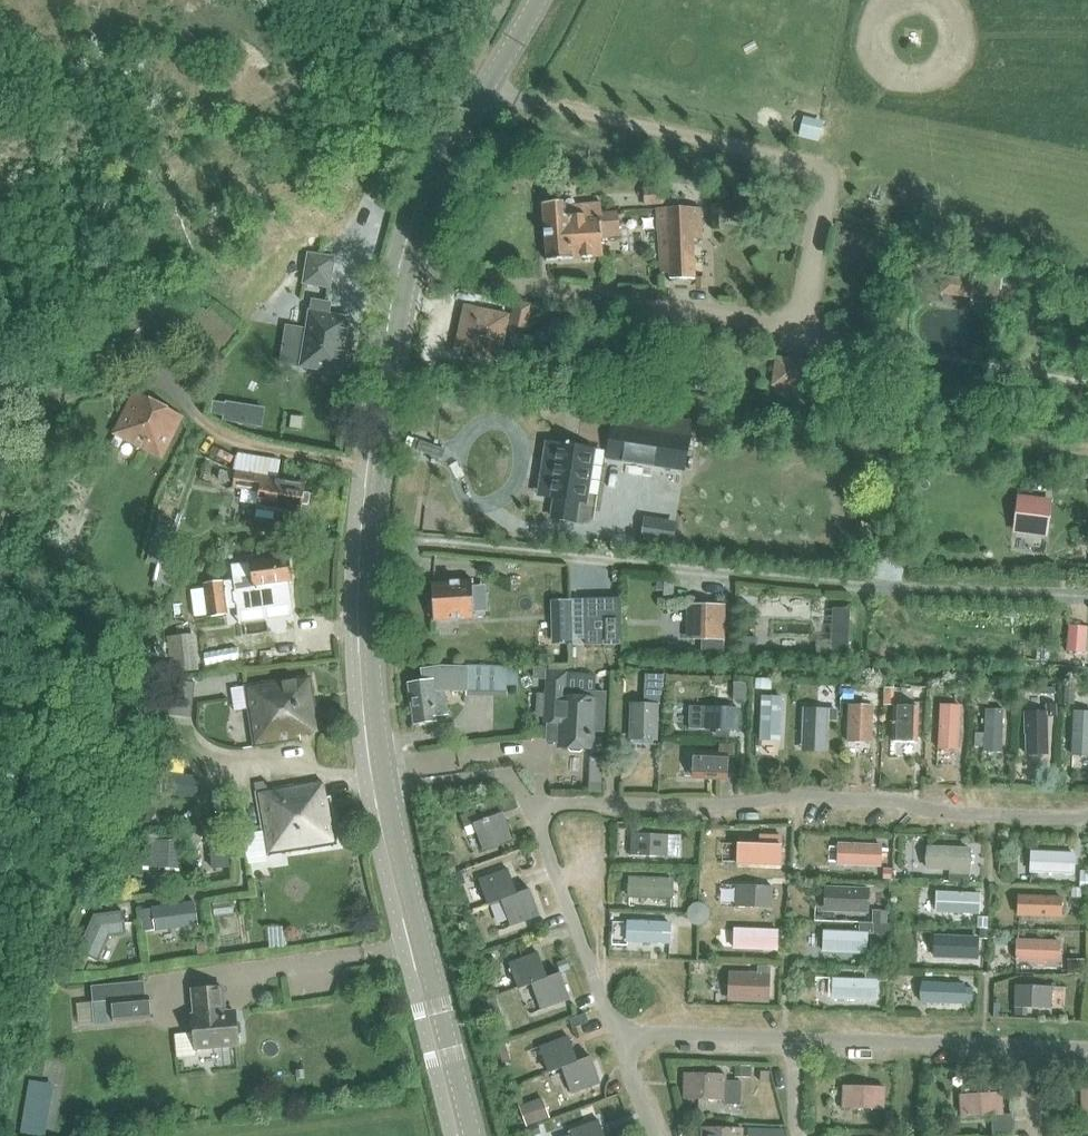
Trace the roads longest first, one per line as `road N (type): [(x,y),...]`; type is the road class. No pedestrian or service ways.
road 1 (secondary): [(471,1135),(387,788),(372,663),(372,583),(388,391),(435,188),(537,0)]
road 2 (track): [(823,206),(828,170),(485,93)]

